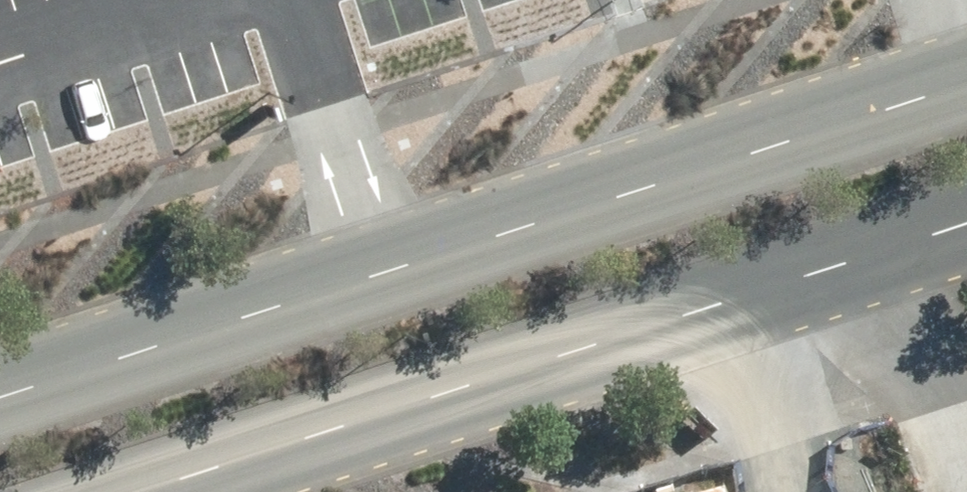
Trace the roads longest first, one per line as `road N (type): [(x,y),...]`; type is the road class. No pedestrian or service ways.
road 1 (tertiary): [(0,408),(966,90)]
road 2 (tertiary): [(966,234),(180,491)]

